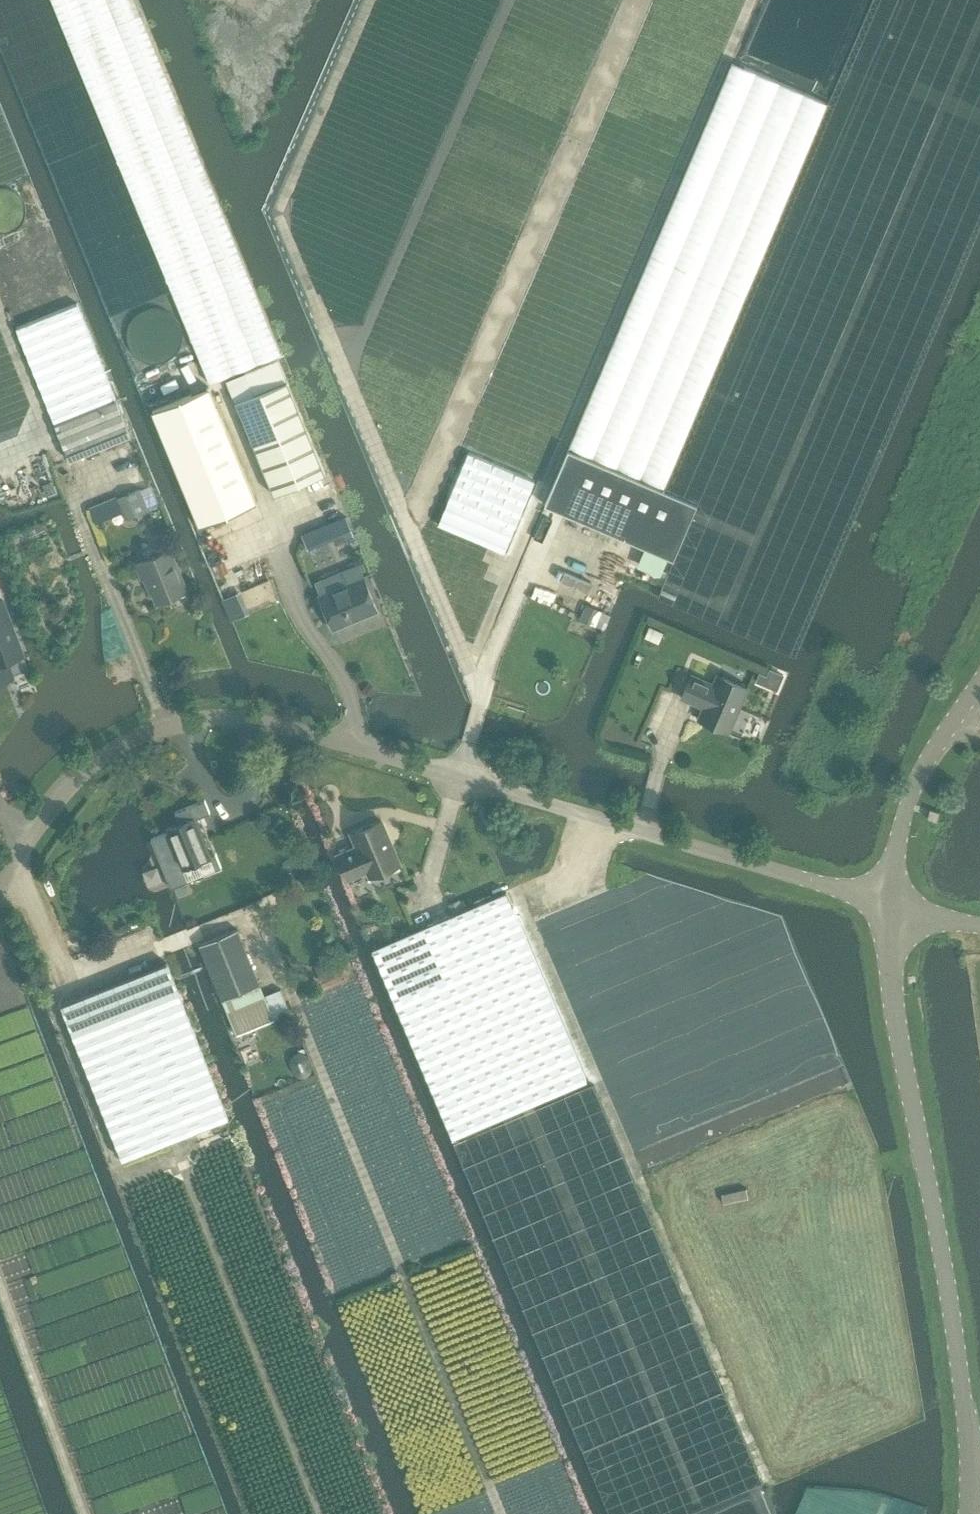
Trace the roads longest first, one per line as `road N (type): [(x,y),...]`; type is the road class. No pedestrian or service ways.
road 1 (unclassified): [(883,906),(459,775),(243,725),(189,724),(131,741),(87,774),(0,883)]
road 2 (track): [(484,698),(280,216),(373,0)]
road 3 (unclassified): [(969,1513),(971,1441),(952,1303),(896,1028),(883,906)]
road 4 (track): [(308,1513),(180,1154)]
road 5 (unclassified): [(883,906),(903,826),(932,756),(979,686)]

